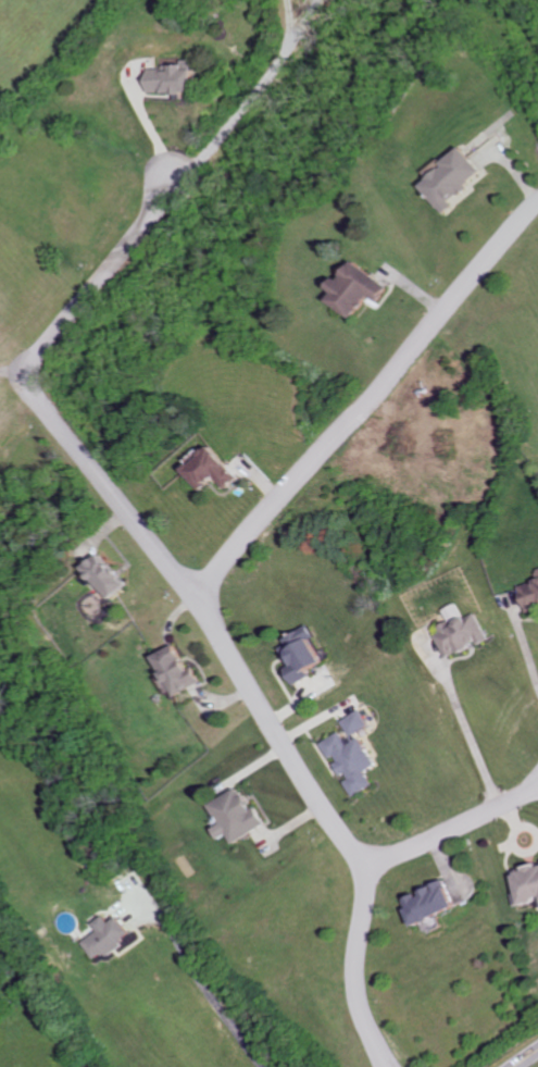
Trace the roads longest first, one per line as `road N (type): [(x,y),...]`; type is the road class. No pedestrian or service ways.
road 1 (residential): [(361,870),(193,601),(38,388),(46,351),(141,238),(180,176)]
road 2 (residential): [(193,601),(537,209)]
road 3 (residential): [(385,1066),(359,987),(361,870)]
road 4 (residential): [(361,870),(537,790)]

